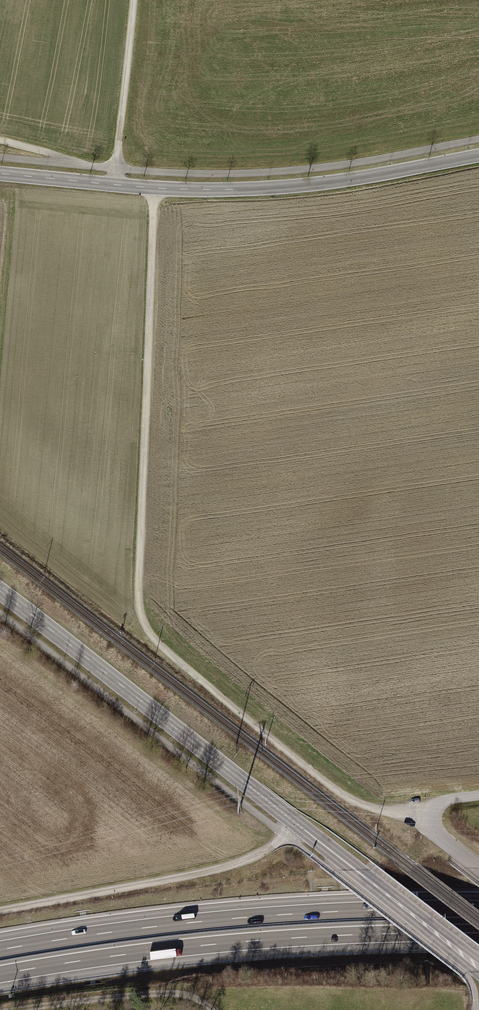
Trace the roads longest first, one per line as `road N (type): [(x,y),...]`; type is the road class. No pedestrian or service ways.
road 1 (track): [(154,188),(143,617),(159,641),(333,789),(364,805),(430,818)]
road 2 (secondary): [(0,591),(478,969)]
road 3 (secondary): [(478,156),(343,181),(234,189),(0,173)]
road 4 (motorway): [(0,975),(249,942),(478,933)]
road 5 (motorway): [(478,910),(233,919),(0,950)]
road 6 (track): [(0,911),(235,864),(273,847),(295,823)]
road 7 (track): [(30,1009),(165,994),(197,999),(207,1009)]
road 8 (track): [(117,168),(134,0)]
road 9 (residential): [(478,868),(442,839),(430,818),(446,800),(478,796)]

